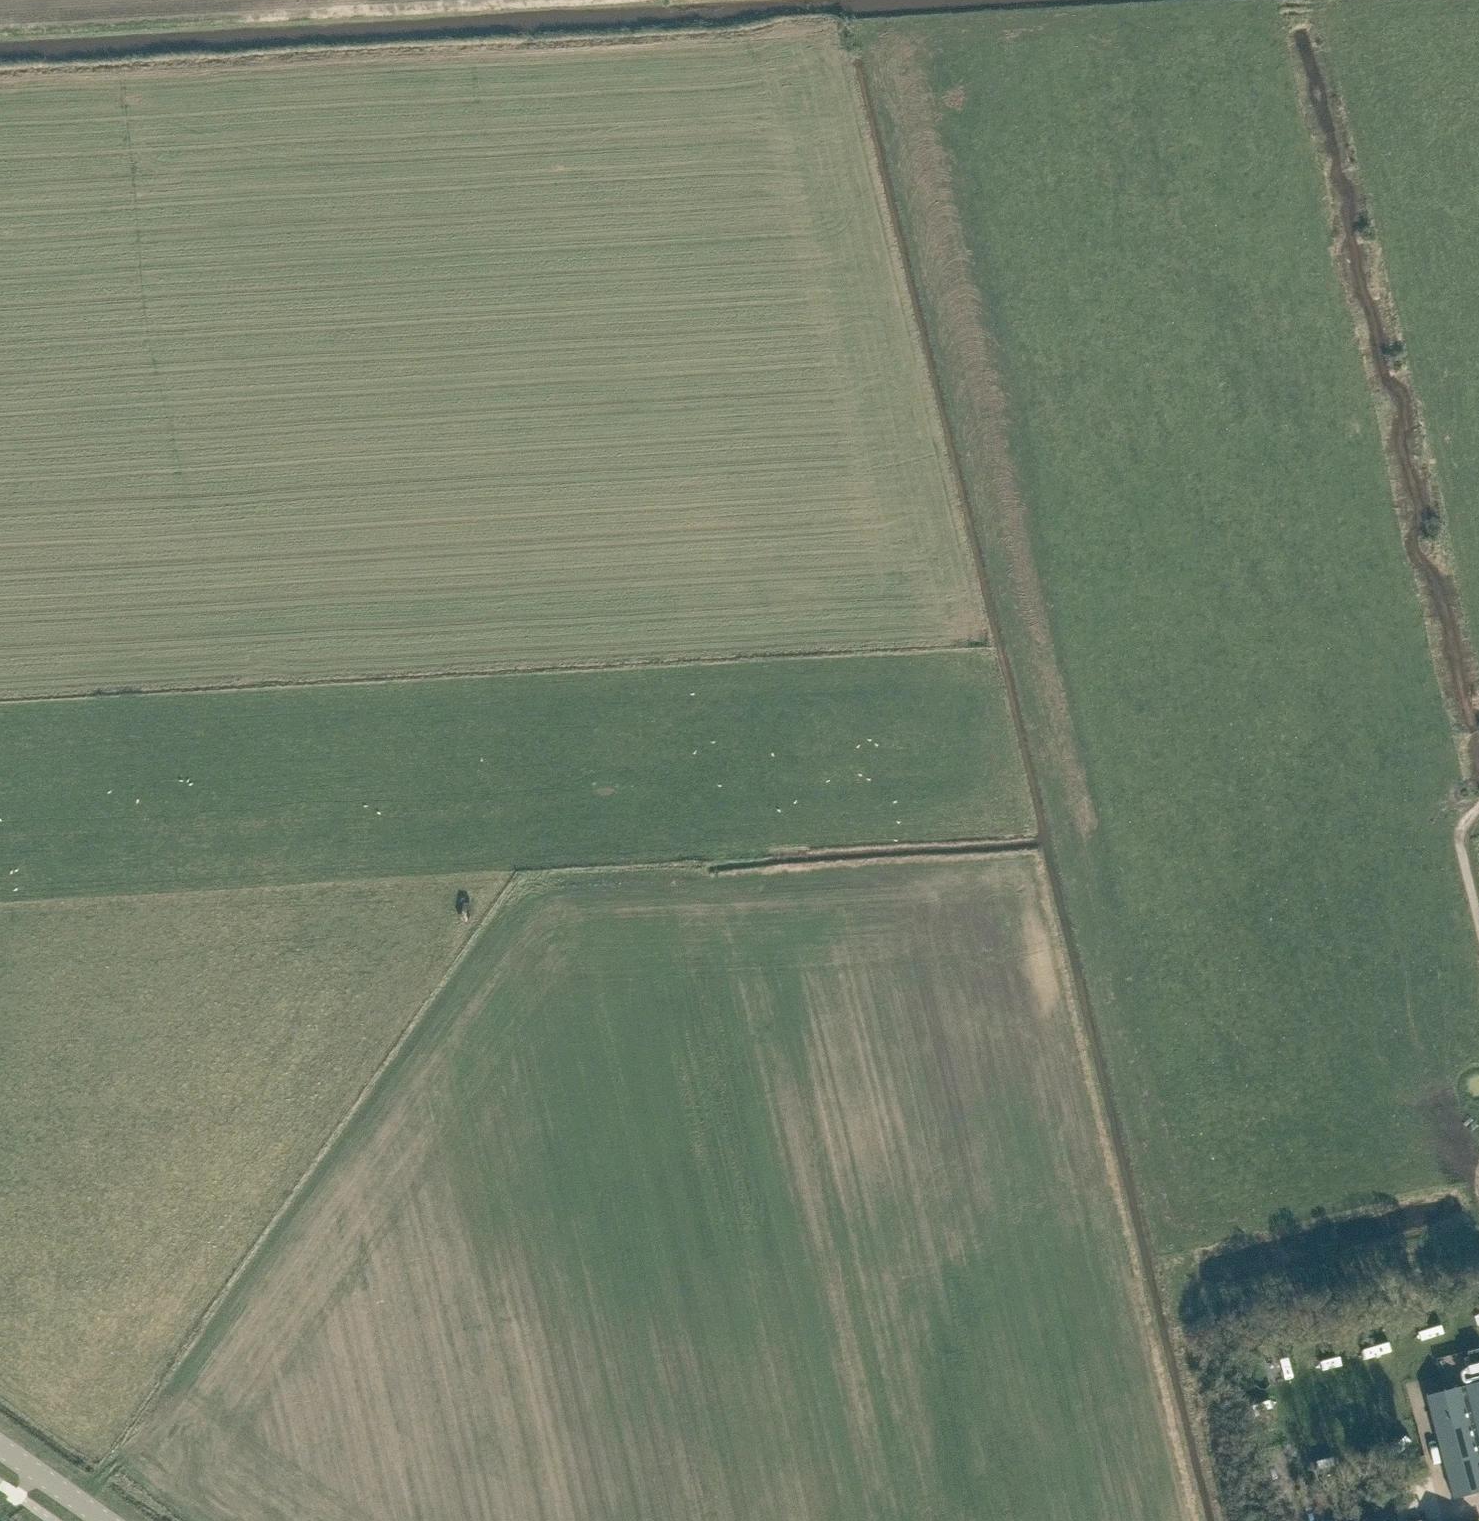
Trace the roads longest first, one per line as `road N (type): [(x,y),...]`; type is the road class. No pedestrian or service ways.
road 1 (tertiary): [(105,1520),(0,1447)]

